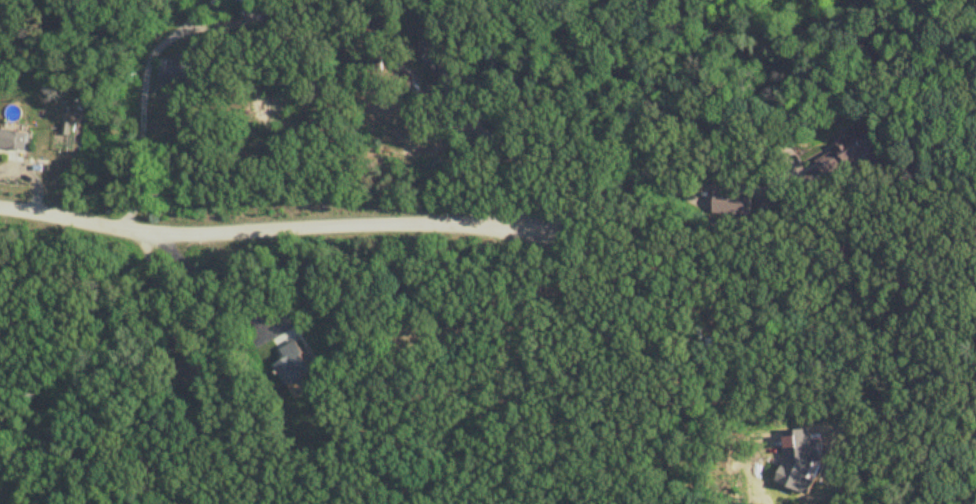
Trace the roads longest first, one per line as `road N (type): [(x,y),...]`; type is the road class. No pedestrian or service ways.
road 1 (residential): [(0,211),(153,234),(395,221),(540,224)]

